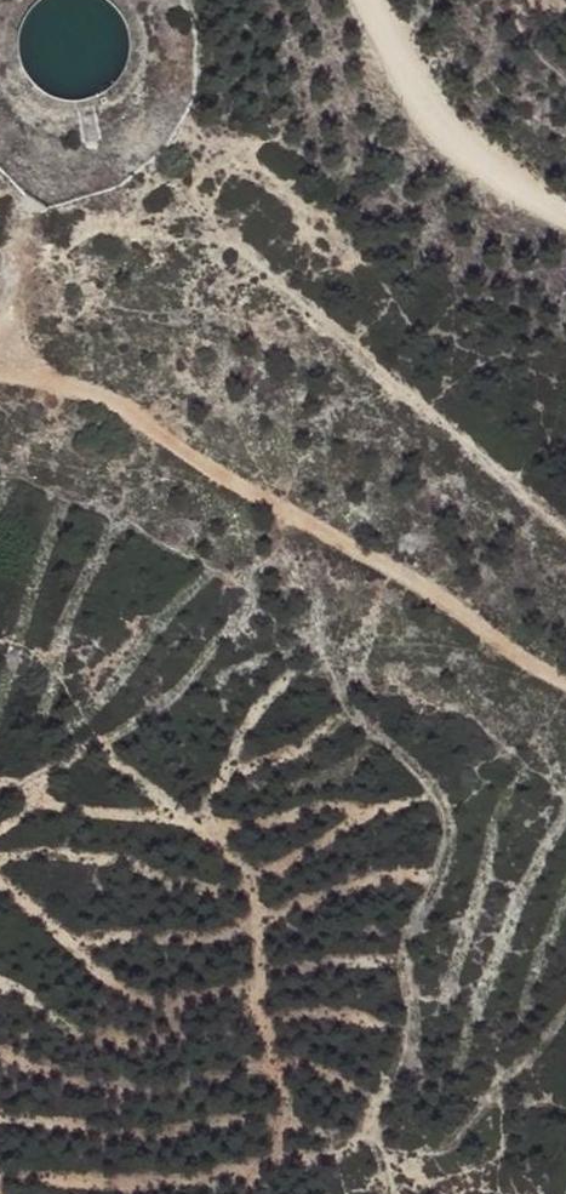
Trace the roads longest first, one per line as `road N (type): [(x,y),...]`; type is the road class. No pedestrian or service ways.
road 1 (track): [(0,368),(59,375),(114,395),(277,512),(422,581),(565,689)]
road 2 (track): [(565,215),(427,120),(355,0)]

